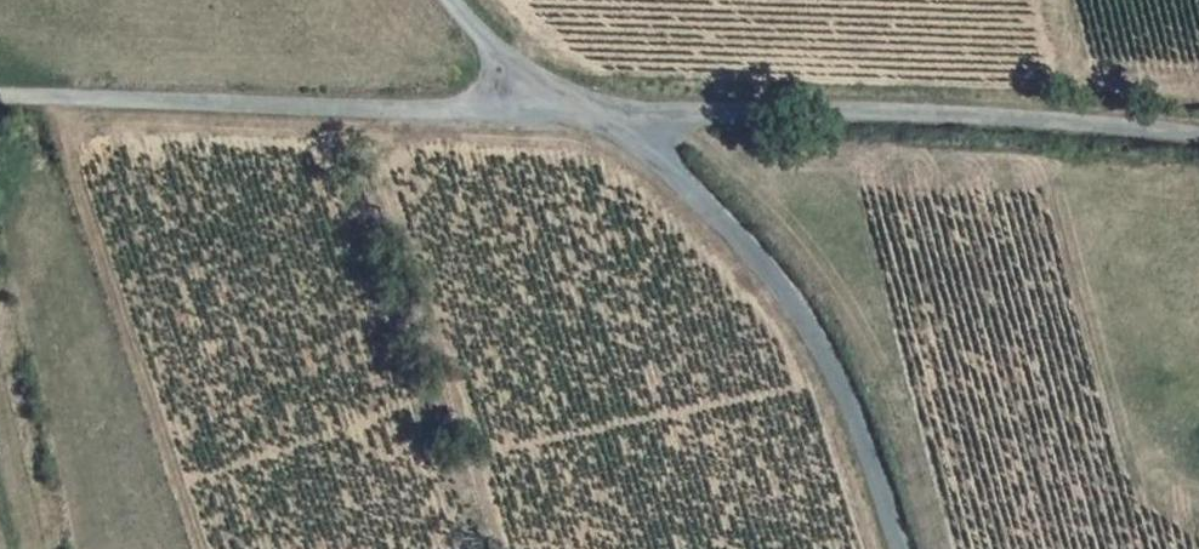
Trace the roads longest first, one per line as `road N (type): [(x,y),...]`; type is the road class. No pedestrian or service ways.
road 1 (unclassified): [(553,101),(675,113),(949,113),(1198,135)]
road 2 (unclassified): [(553,101),(664,161),(749,248),(815,331),(878,471),(901,548)]
road 3 (unclassified): [(0,98),(448,108),(553,101)]
road 4 (unclassified): [(553,101),(486,43),(453,0)]

